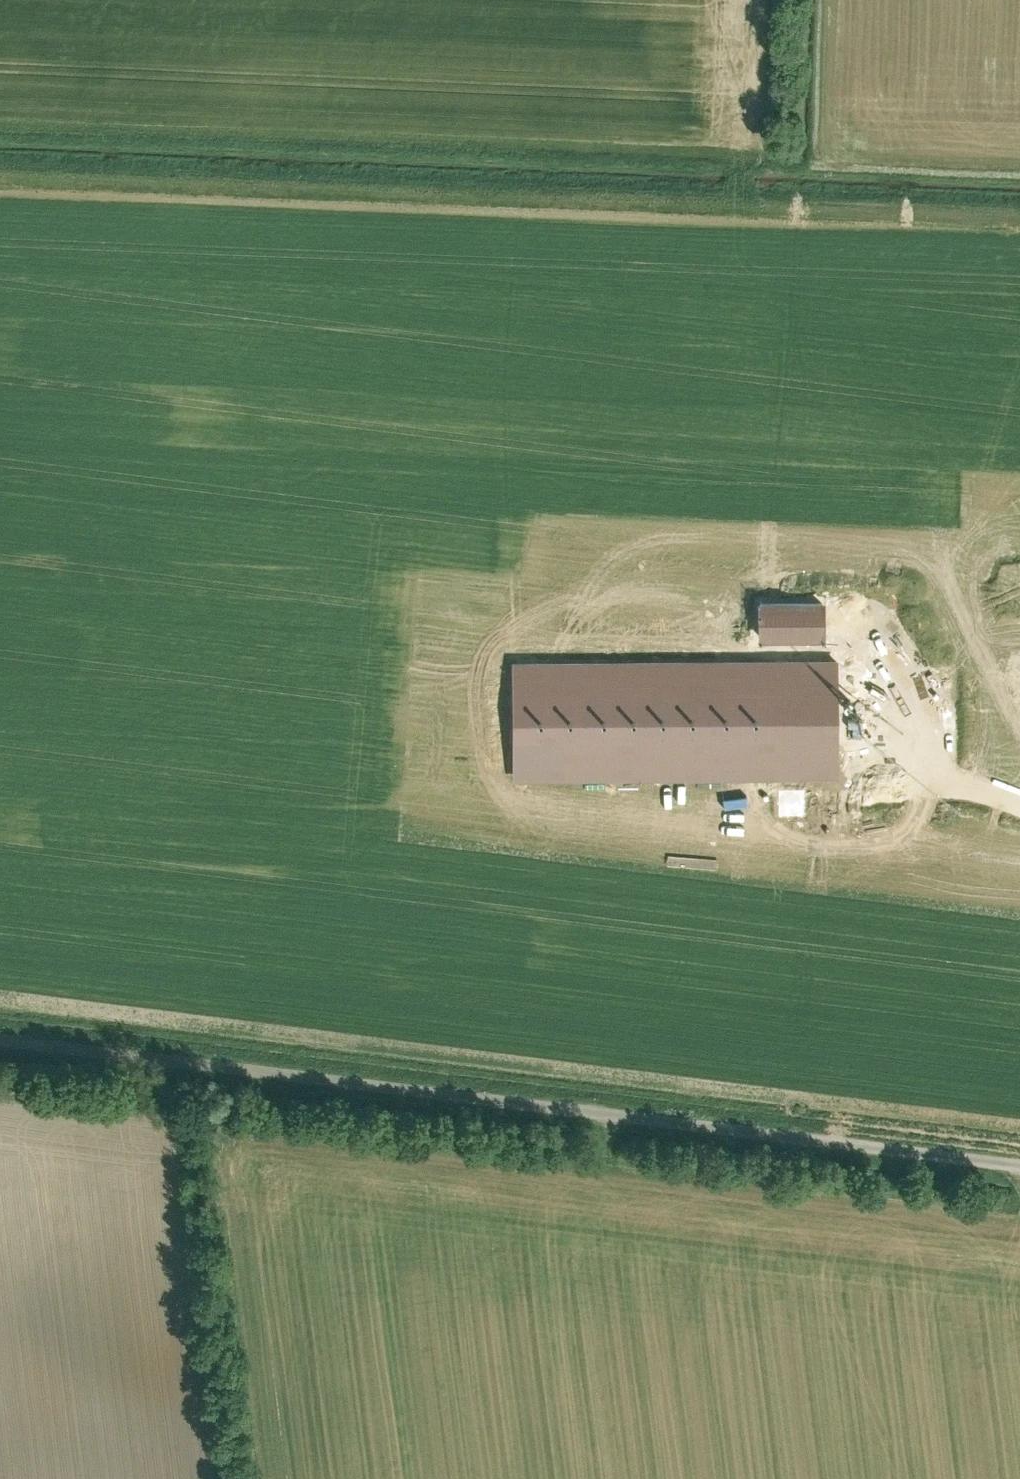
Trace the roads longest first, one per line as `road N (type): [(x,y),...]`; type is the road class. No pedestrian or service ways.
road 1 (residential): [(1019,1168),(0,1044)]

